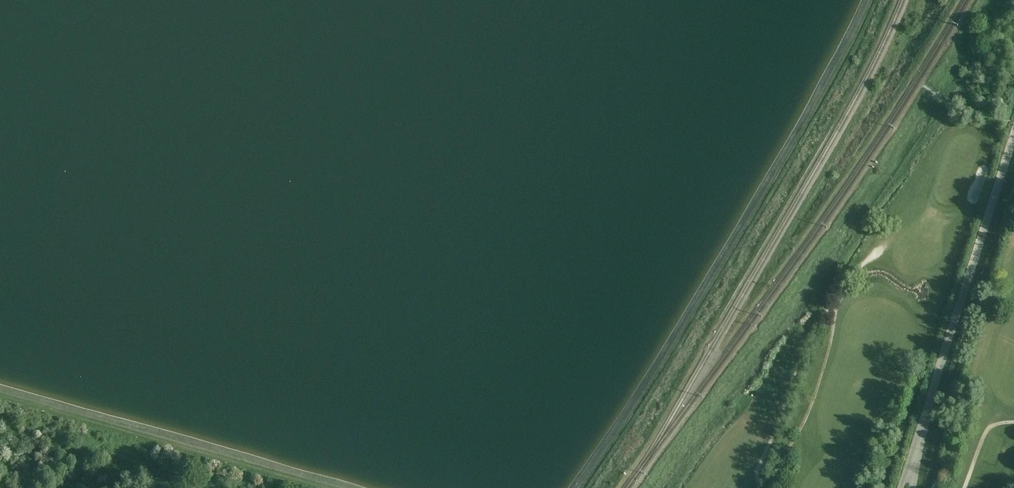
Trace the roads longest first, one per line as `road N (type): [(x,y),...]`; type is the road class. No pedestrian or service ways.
road 1 (unclassified): [(901,487),(1013,135)]

